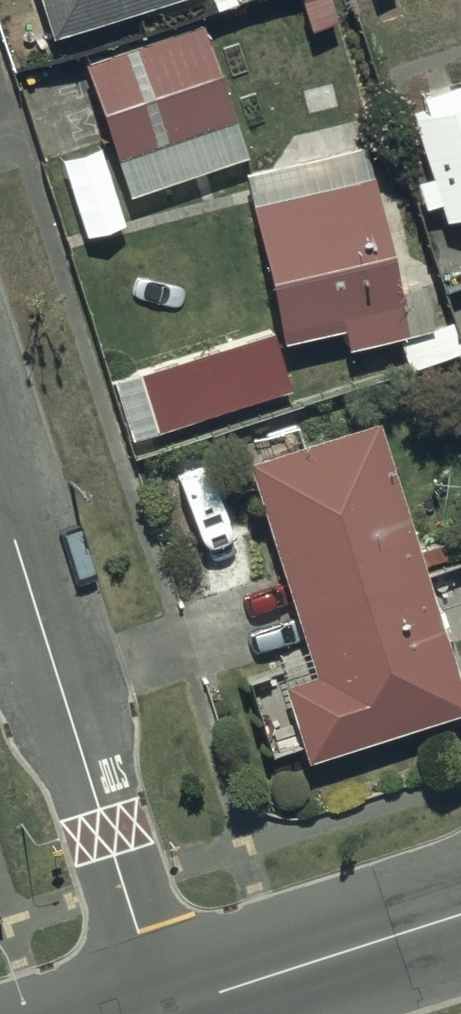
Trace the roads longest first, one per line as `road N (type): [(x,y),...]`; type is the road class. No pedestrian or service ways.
road 1 (residential): [(0,492),(163,1011)]
road 2 (tertiary): [(460,916),(163,1011)]

